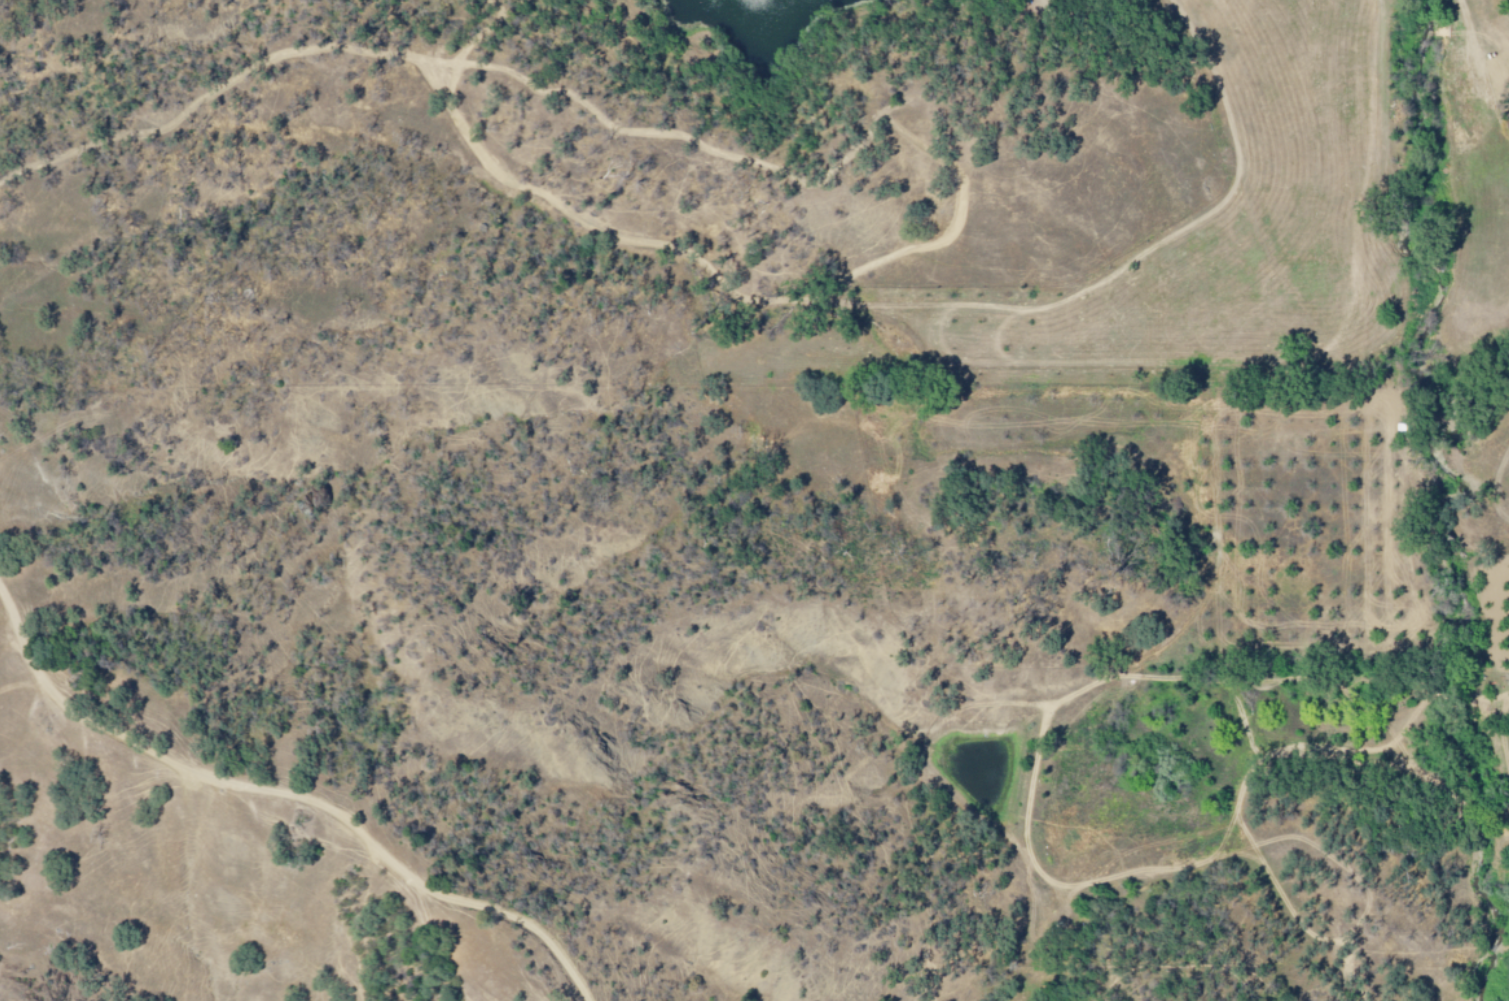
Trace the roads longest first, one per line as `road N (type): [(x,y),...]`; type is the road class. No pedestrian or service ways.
road 1 (track): [(581,1000),(535,947),(423,899),(333,818),(212,787),(55,708),(0,592)]
road 2 (track): [(1508,699),(1459,675),(1114,668)]

